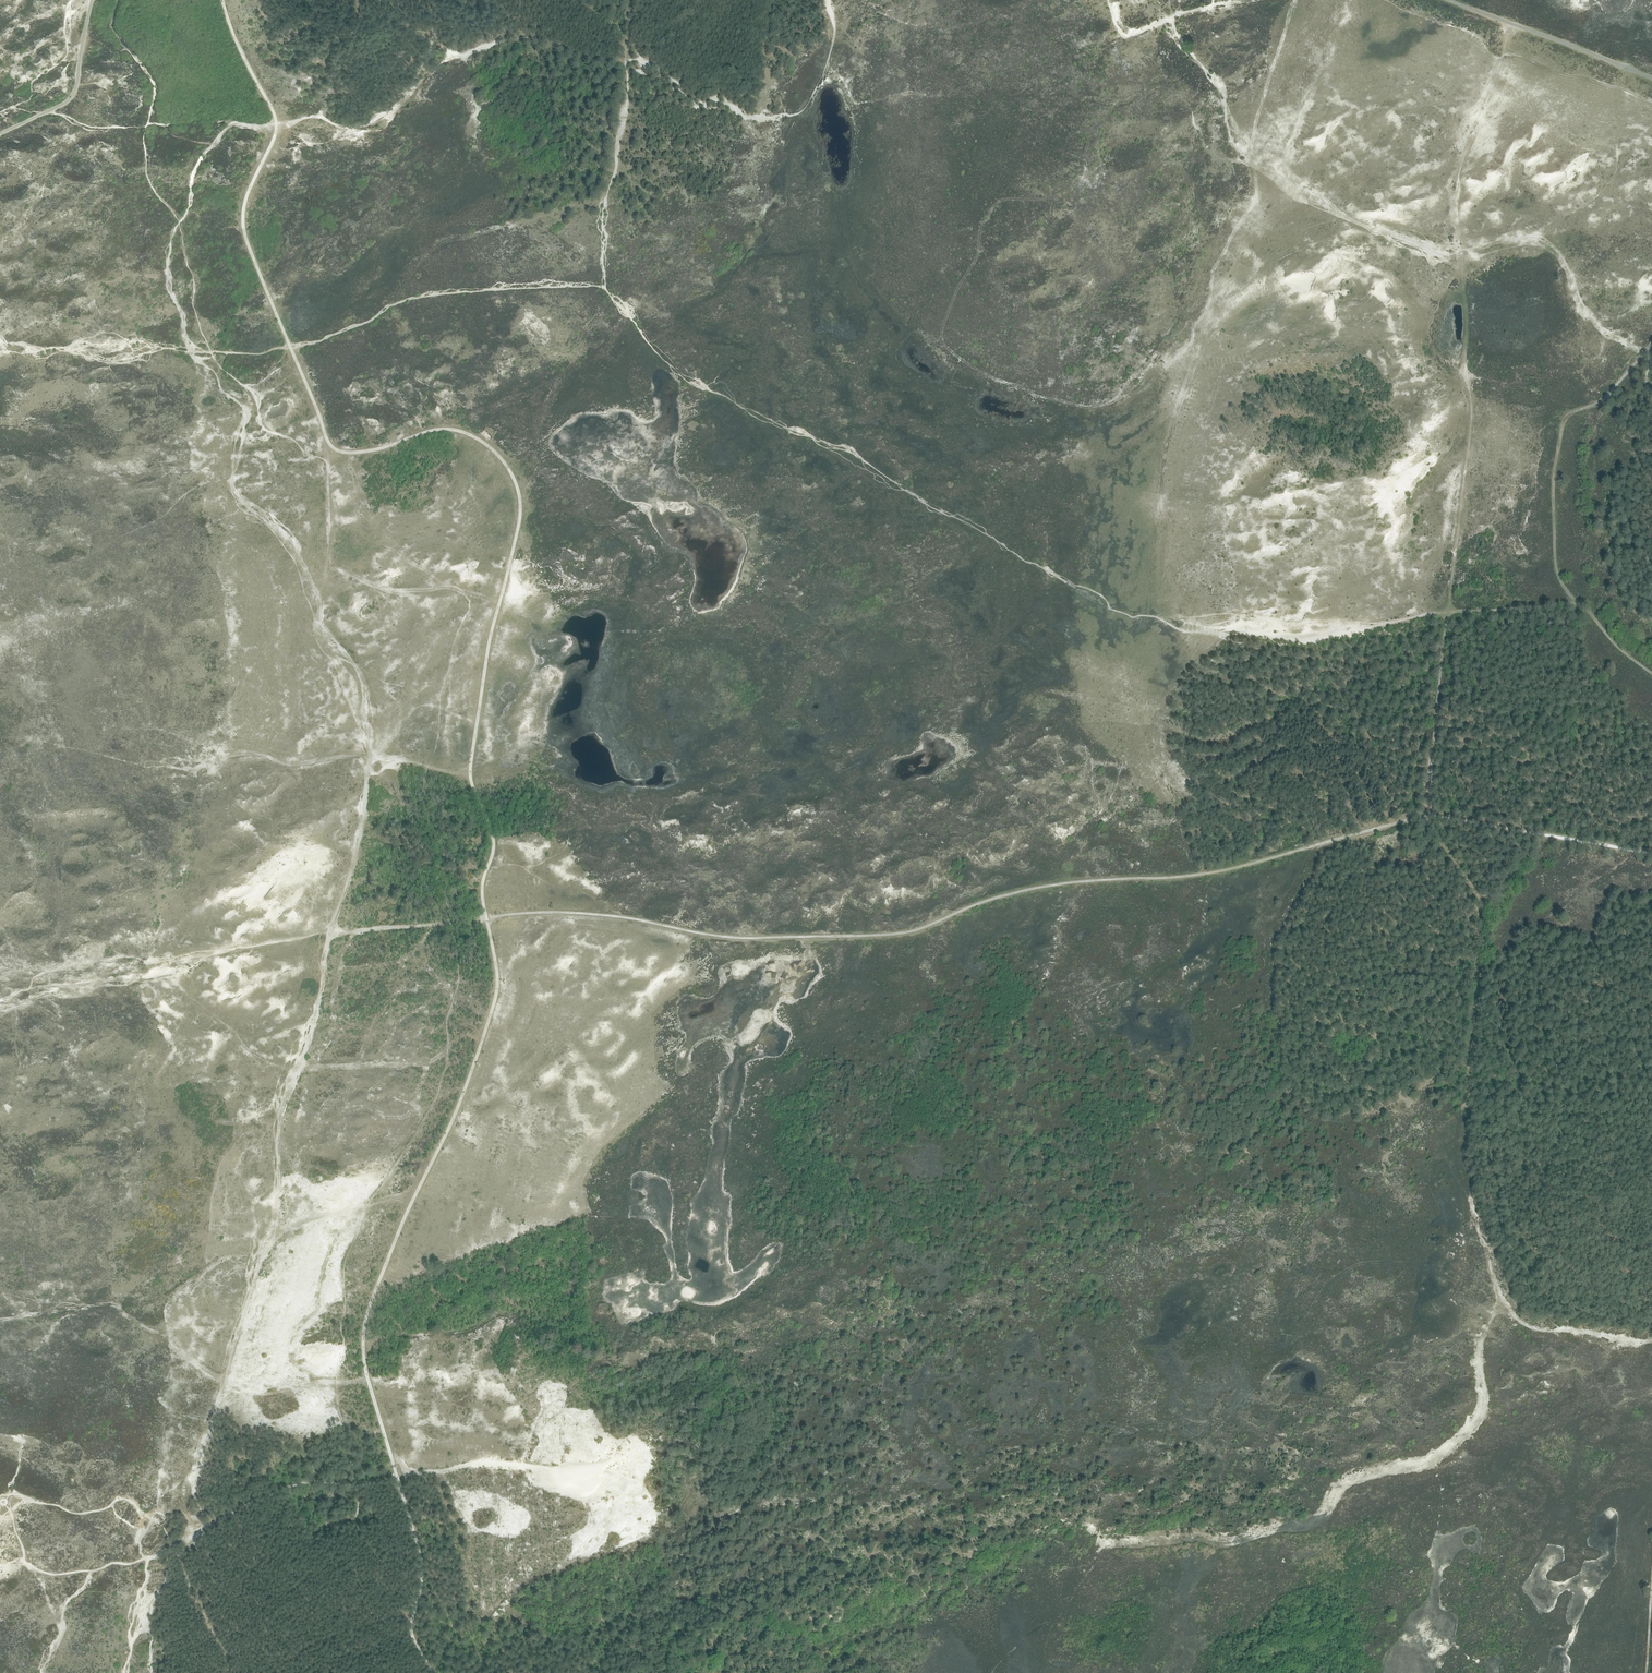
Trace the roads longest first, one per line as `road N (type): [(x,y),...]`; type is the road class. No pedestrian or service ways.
road 1 (track): [(418,1189),(274,1233)]

